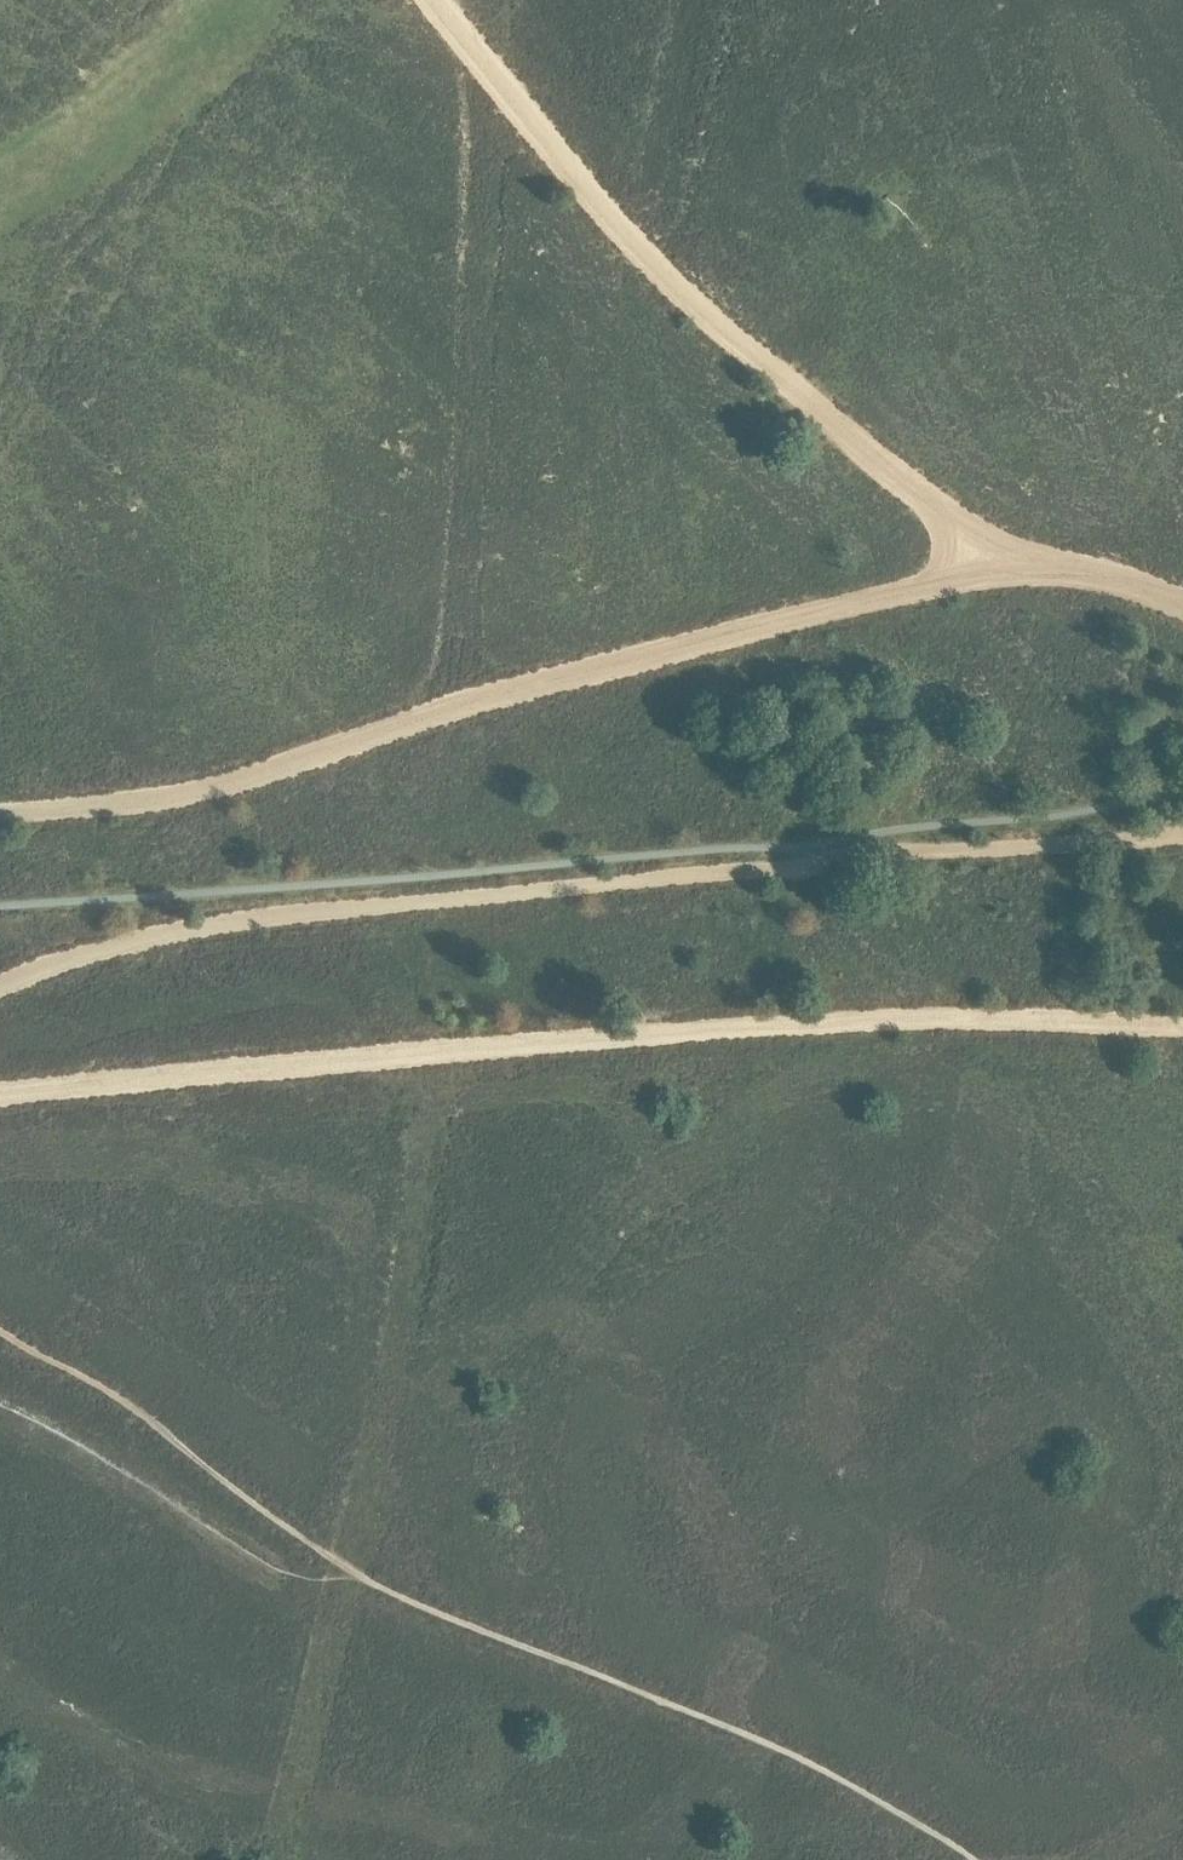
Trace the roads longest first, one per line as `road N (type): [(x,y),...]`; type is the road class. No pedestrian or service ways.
road 1 (track): [(1182,602),(1154,585),(1021,561),(541,686),(241,782),(100,811),(0,816)]
road 2 (track): [(1182,832),(439,896),(173,928),(0,984)]
road 3 (track): [(1182,1024),(868,1021),(0,1094)]
road 4 (track): [(1021,561),(709,320),(432,0)]

